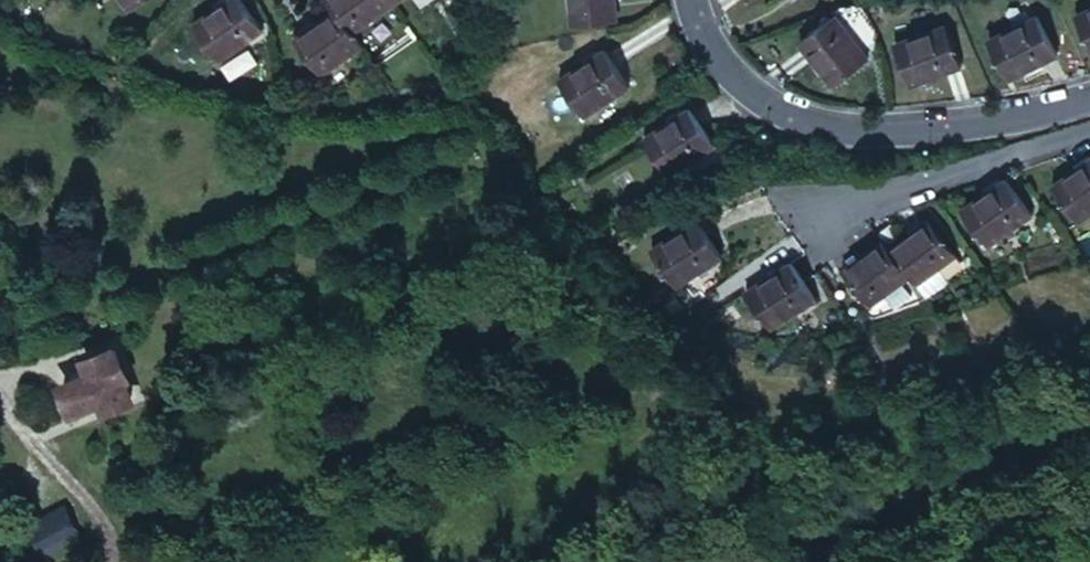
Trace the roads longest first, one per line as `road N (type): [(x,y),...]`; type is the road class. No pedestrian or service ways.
road 1 (residential): [(1089,108),(959,133),(873,131),(804,117),(749,85),(712,41),(696,0)]

